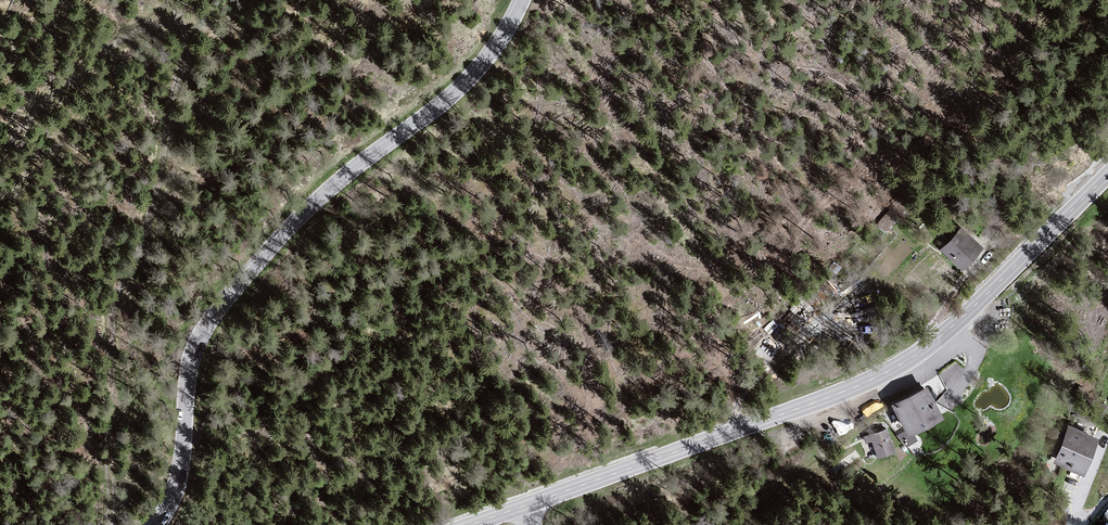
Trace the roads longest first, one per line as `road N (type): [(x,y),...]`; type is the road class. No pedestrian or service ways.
road 1 (secondary): [(1107,175),(954,325),(890,371),(527,503)]
road 2 (tertiary): [(157,524),(181,468),(190,364),(206,326),(319,199),(473,75),(521,0)]
road 3 (track): [(182,0),(181,60),(150,213),(113,326),(108,524)]

